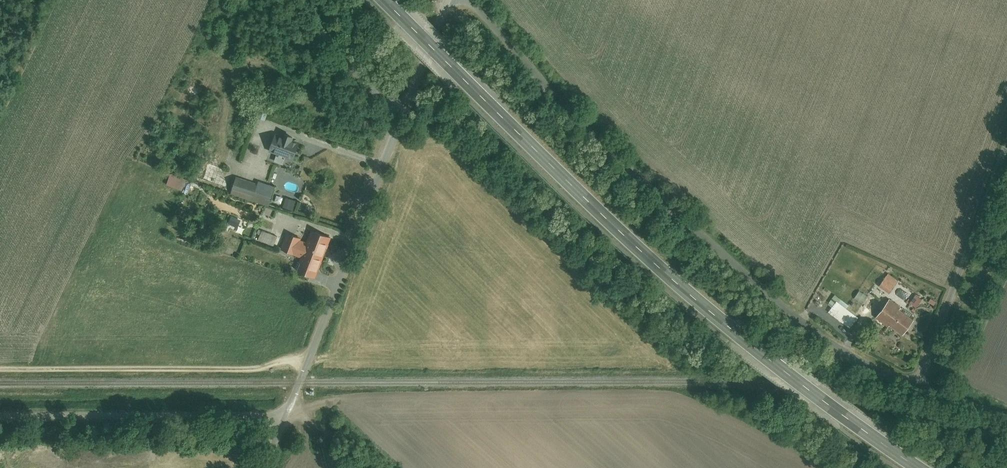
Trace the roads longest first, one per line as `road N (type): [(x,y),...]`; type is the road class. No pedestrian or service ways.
road 1 (primary): [(924,467),(655,261),(385,0)]
road 2 (residential): [(464,0),(618,170),(767,302),(832,347),(1006,419)]
road 3 (unclassified): [(286,408),(400,111)]
road 4 (unclassified): [(0,411),(286,408)]
road 5 (track): [(911,382),(1006,139)]
road 6 (unclassified): [(400,111),(366,84),(313,0)]

